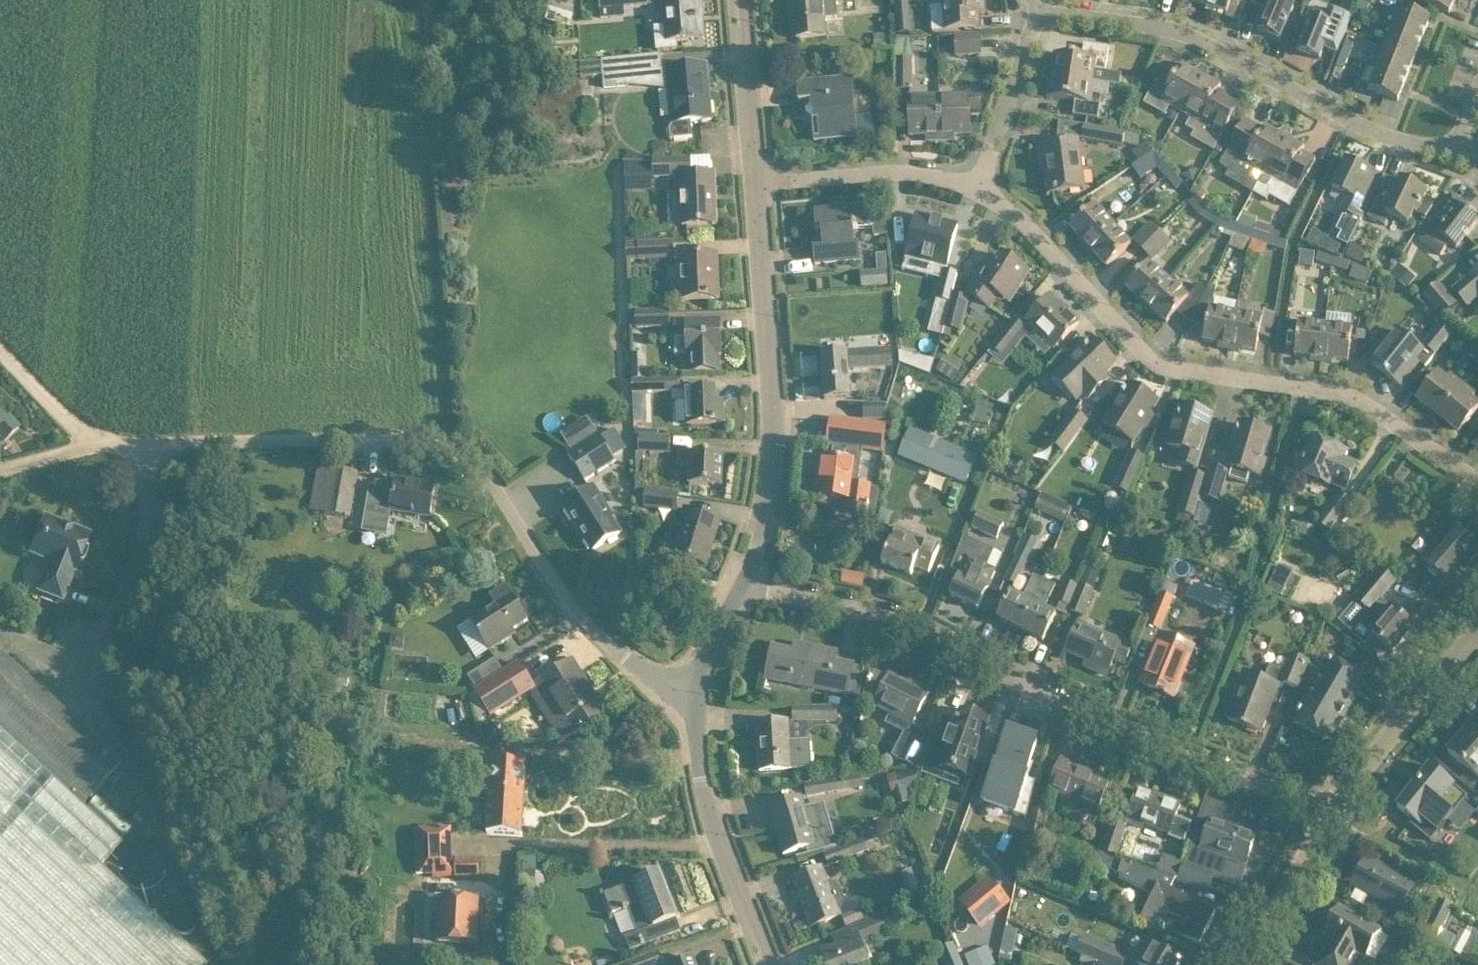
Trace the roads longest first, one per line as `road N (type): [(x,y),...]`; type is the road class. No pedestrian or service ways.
road 1 (unclassified): [(697,702),(637,669),(587,620),(489,480),(438,446),(104,444),(0,474)]
road 2 (residential): [(1332,810),(1095,719),(872,612),(745,587)]
road 3 (residential): [(1477,483),(1345,395),(1162,369),(1020,219),(977,193)]
road 4 (residential): [(1040,15),(1180,32),(1374,132),(1420,145),(1461,142)]
road 5 (tertiary): [(745,587),(772,459),(757,184)]
road 6 (tertiary): [(767,964),(705,799),(697,702)]
road 7 (tertiary): [(1332,810),(1477,633)]
road 8 (residential): [(977,193),(895,173),(757,184)]
road 9 (residential): [(977,193),(1040,15)]
road 10 (tertiary): [(757,184),(740,0)]
road 11 (tertiary): [(1244,964),(1332,810)]
road 12 (track): [(104,444),(0,348)]
road 13 (tertiary): [(697,702),(745,587)]

